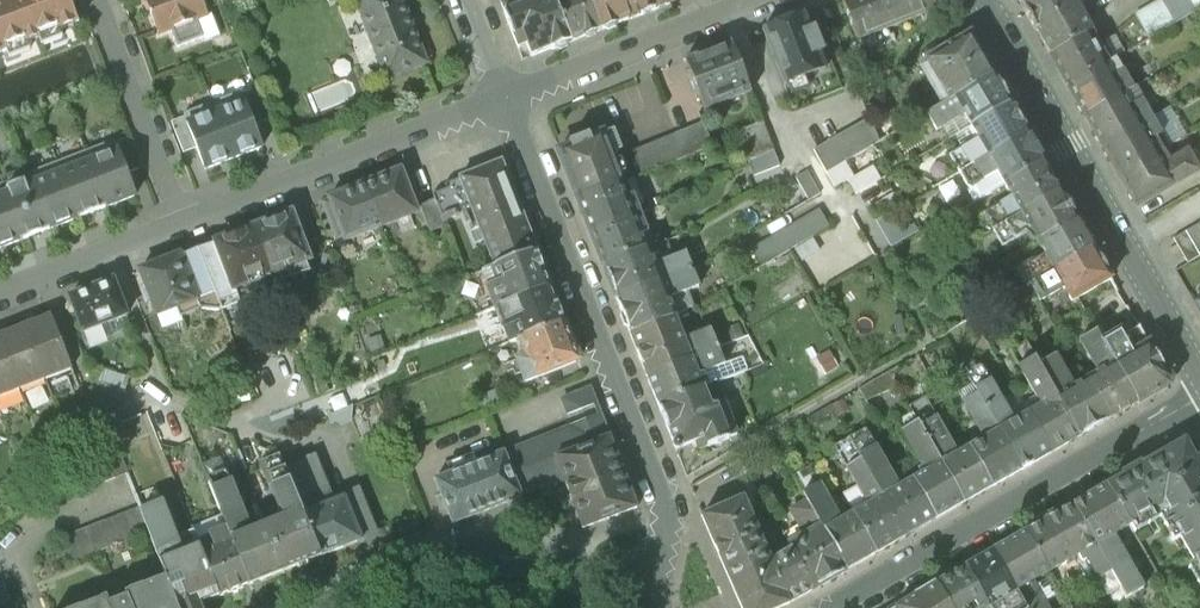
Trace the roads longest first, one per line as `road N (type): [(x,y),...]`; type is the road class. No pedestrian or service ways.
road 1 (residential): [(633,604),(659,553),(667,508),(505,99)]
road 2 (tertiary): [(1199,375),(985,0)]
road 3 (tertiary): [(834,607),(1199,401)]
road 4 (residential): [(505,99),(182,226)]
road 5 (secondary): [(633,604),(545,563),(479,557),(389,576),(336,607)]
road 6 (residential): [(763,0),(505,99)]
road 7 (residential): [(182,226),(101,0)]
road 8 (residential): [(182,226),(0,297)]

